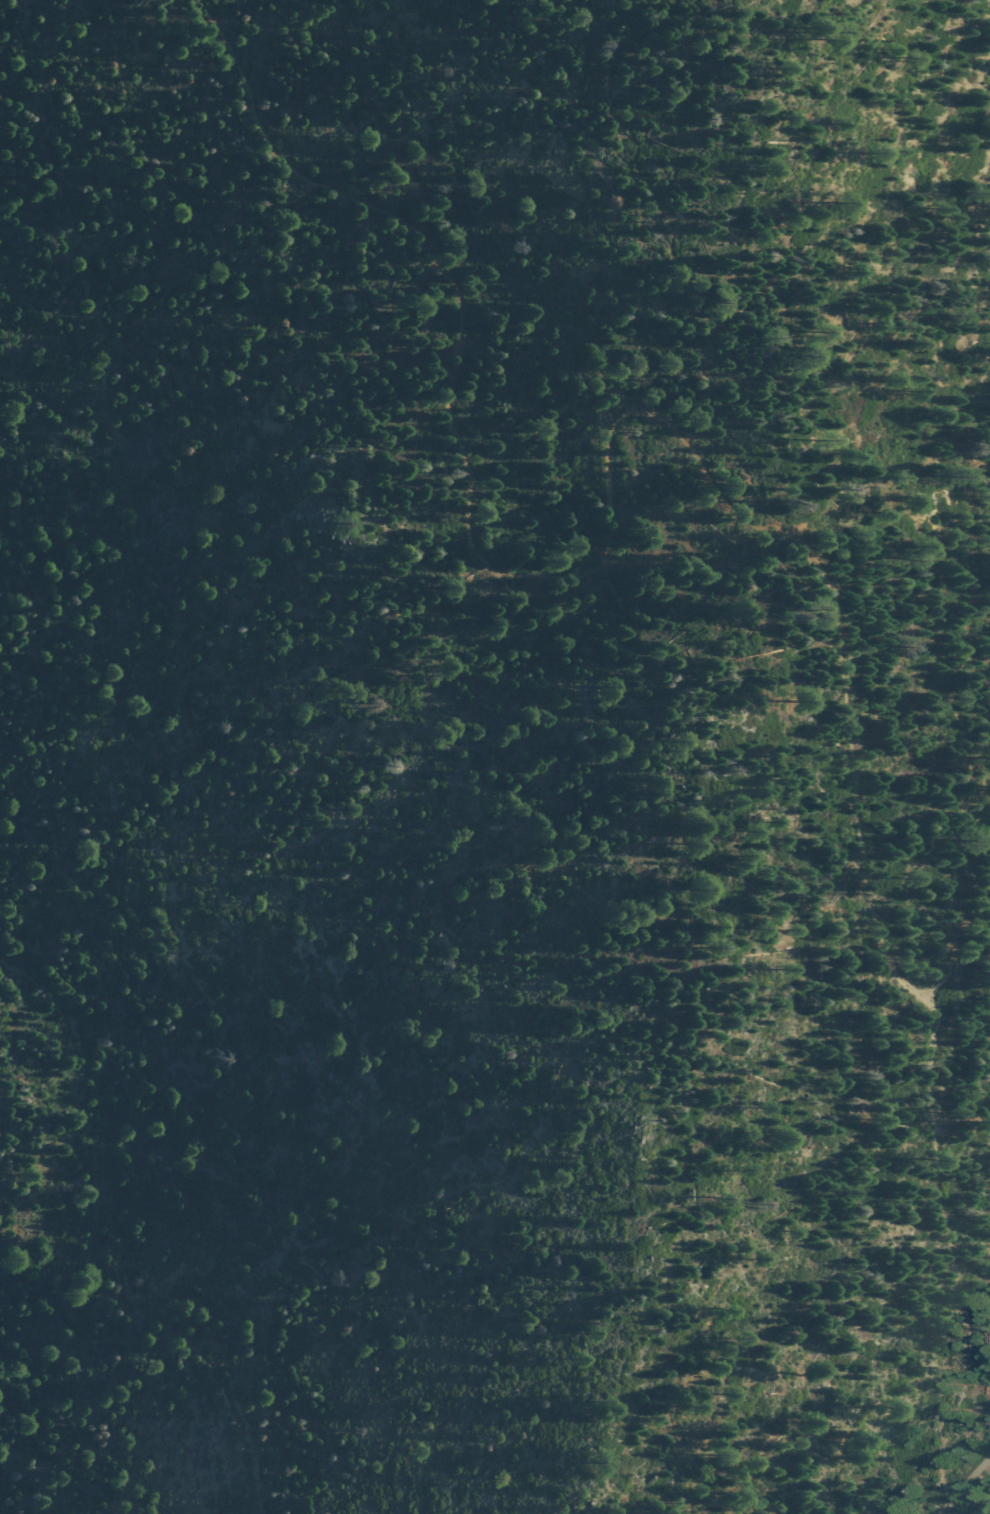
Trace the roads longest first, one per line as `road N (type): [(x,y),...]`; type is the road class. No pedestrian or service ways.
road 1 (track): [(927,1506),(942,1376),(929,1026),(863,846),(834,640),(817,578),(795,544),(721,493),(683,446),(648,420),(613,432),(588,517),(559,559),(525,567),(485,553),(467,522),(453,324),(439,264),(392,211),(283,152),(203,0)]
road 2 (track): [(0,963),(32,979),(60,1021),(112,1283),(164,1361),(232,1403),(249,1513)]

